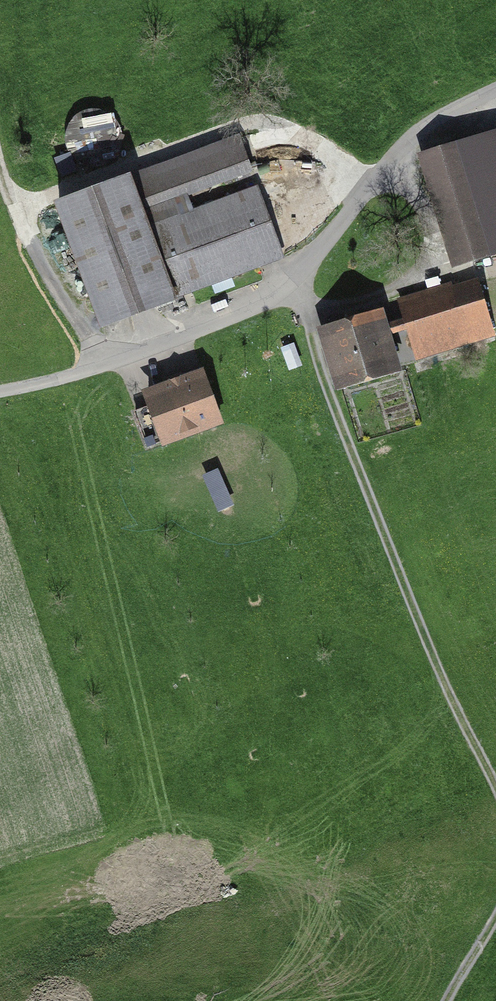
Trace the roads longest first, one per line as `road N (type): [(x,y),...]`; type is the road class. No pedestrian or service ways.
road 1 (track): [(495,786),(337,430),(292,287)]
road 2 (track): [(495,88),(410,139),(292,287)]
road 3 (track): [(104,364),(39,272),(0,161)]
road 4 (track): [(292,287),(104,364)]

